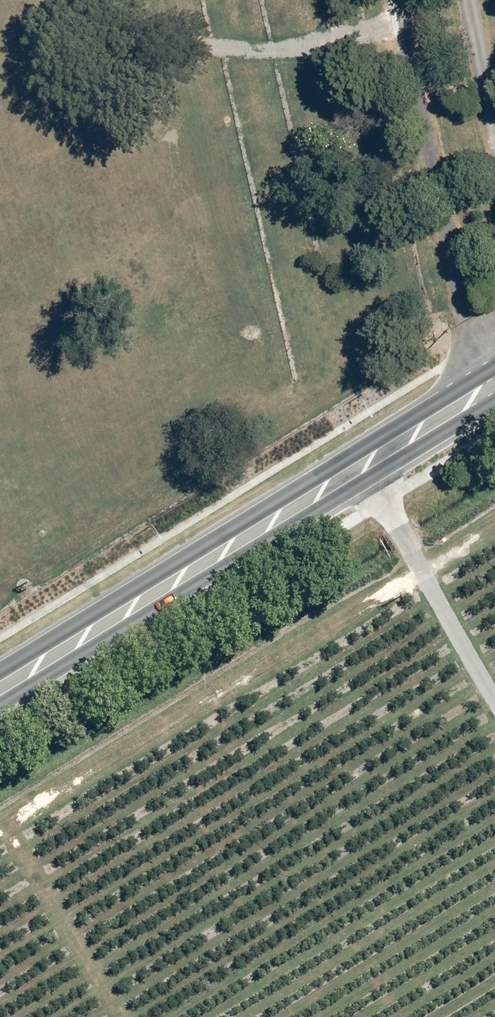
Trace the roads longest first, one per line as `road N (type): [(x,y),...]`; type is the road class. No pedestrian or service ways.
road 1 (primary): [(494,401),(0,705)]
road 2 (primary): [(0,668),(494,367)]

